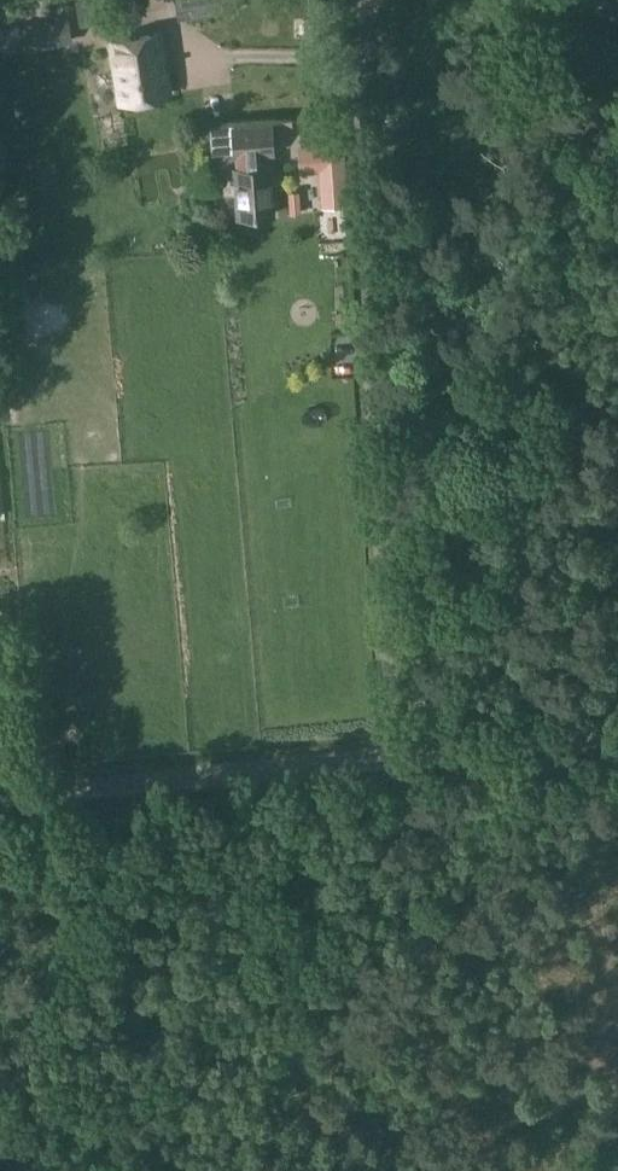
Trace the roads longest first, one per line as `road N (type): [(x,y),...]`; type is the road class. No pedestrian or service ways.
road 1 (track): [(396,768),(356,91),(372,0)]
road 2 (unclassified): [(0,805),(617,746)]

